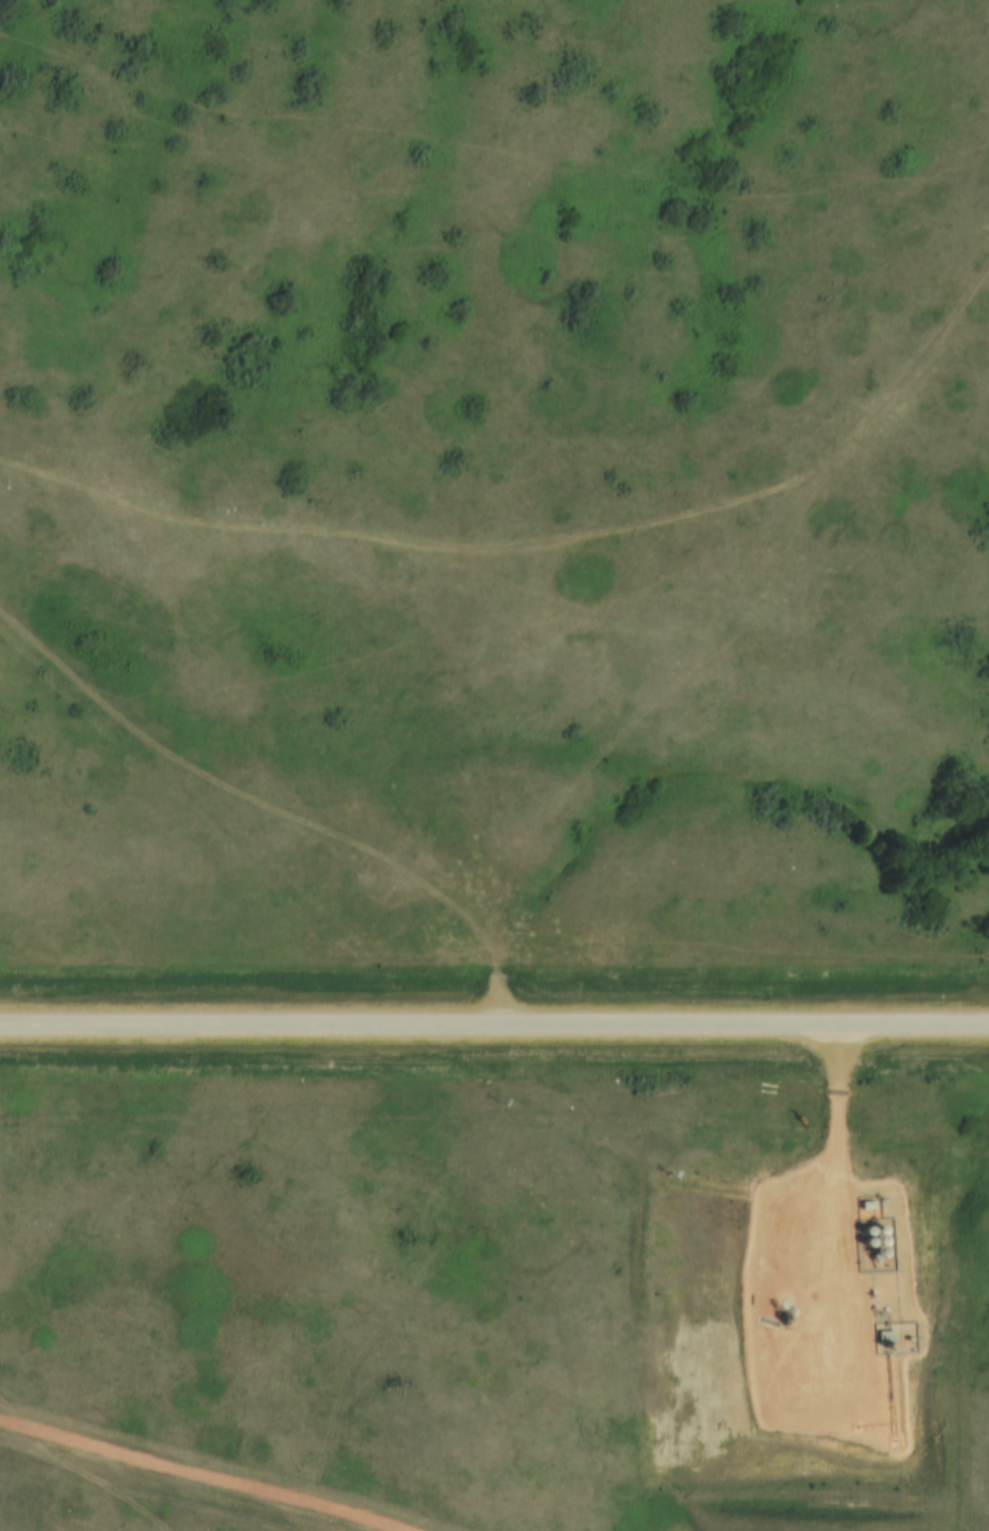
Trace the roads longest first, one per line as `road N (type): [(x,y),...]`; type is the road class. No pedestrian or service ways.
road 1 (tertiary): [(988,1023),(0,1027)]

